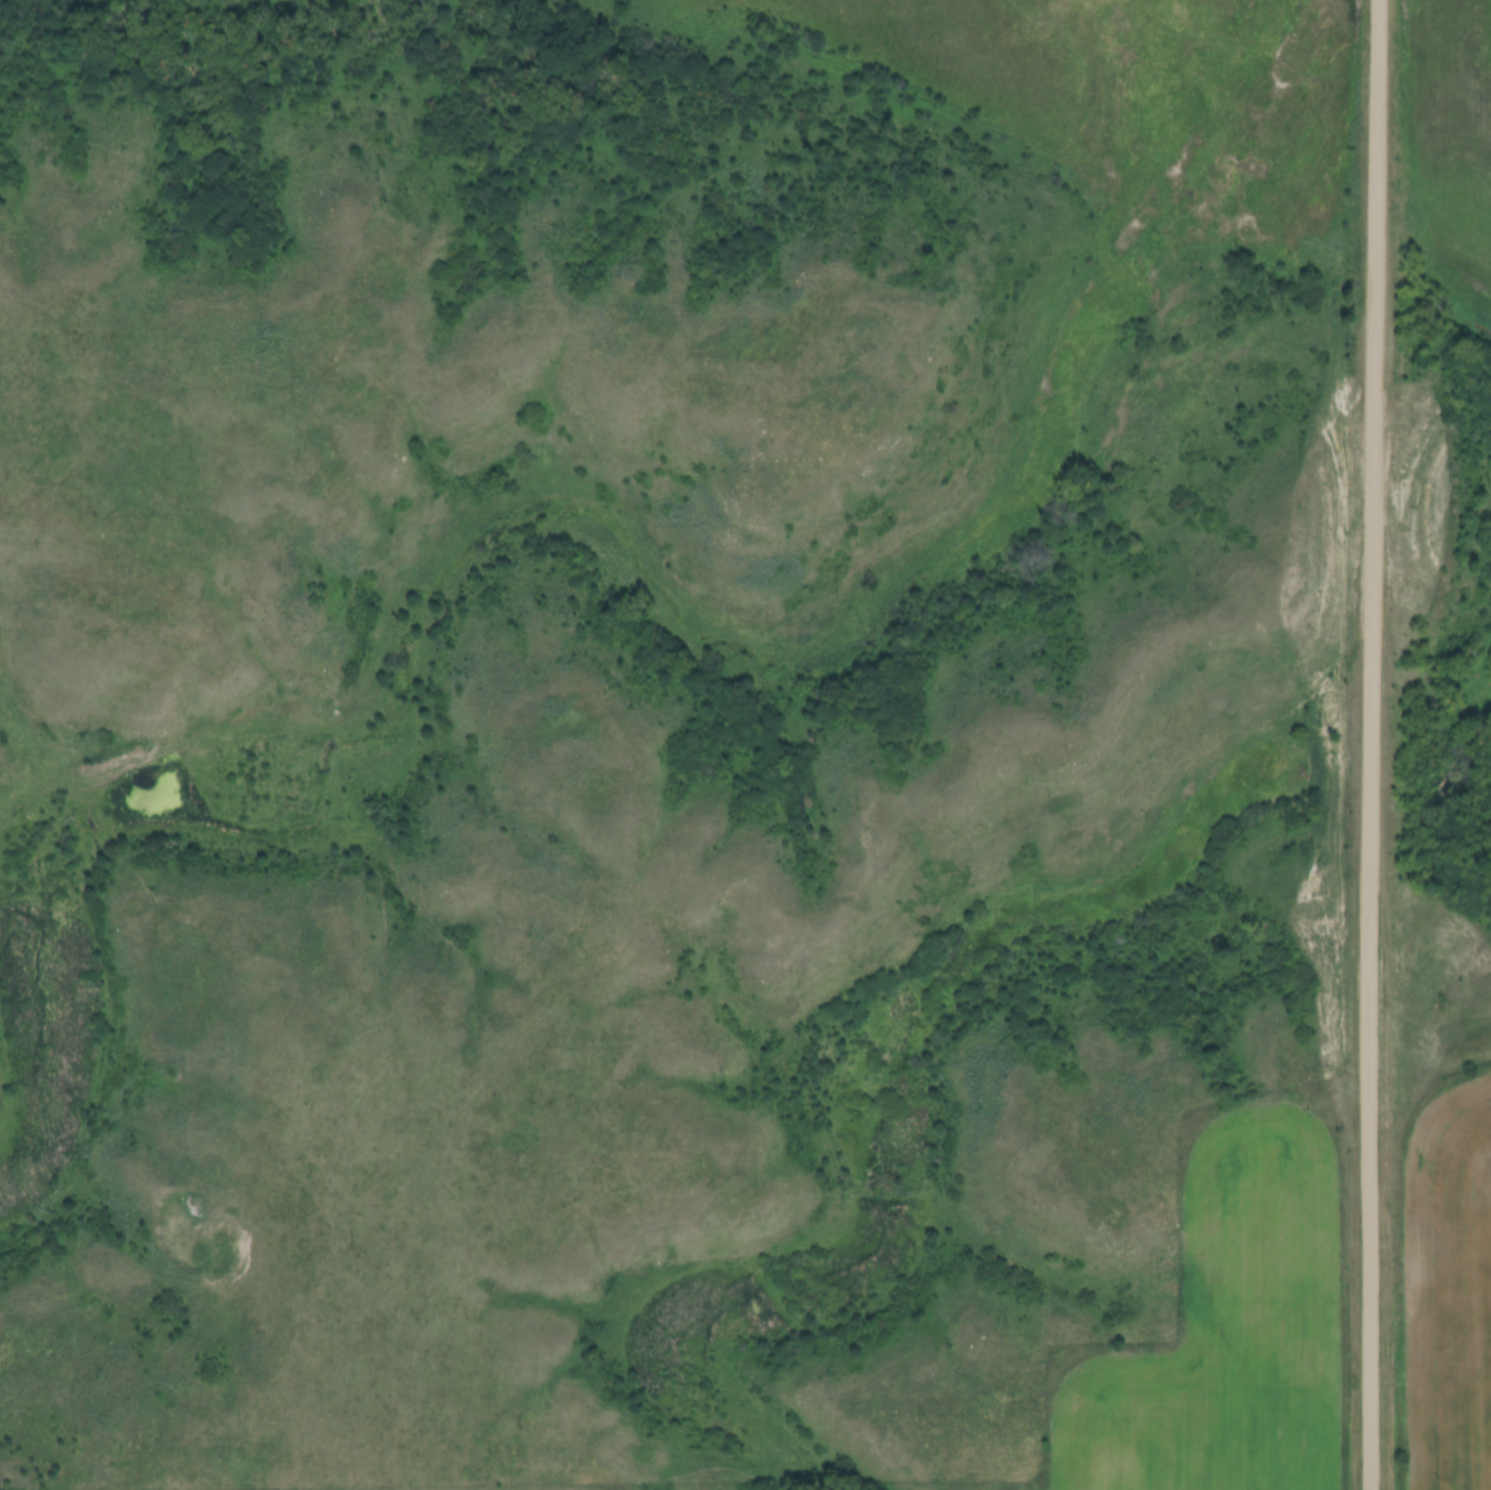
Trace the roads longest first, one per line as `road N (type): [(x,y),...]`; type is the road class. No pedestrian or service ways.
road 1 (residential): [(1370,1489),(1379,0)]
road 2 (track): [(1490,311),(1379,251)]
road 3 (track): [(1371,1056),(1429,1059),(1490,1047)]

